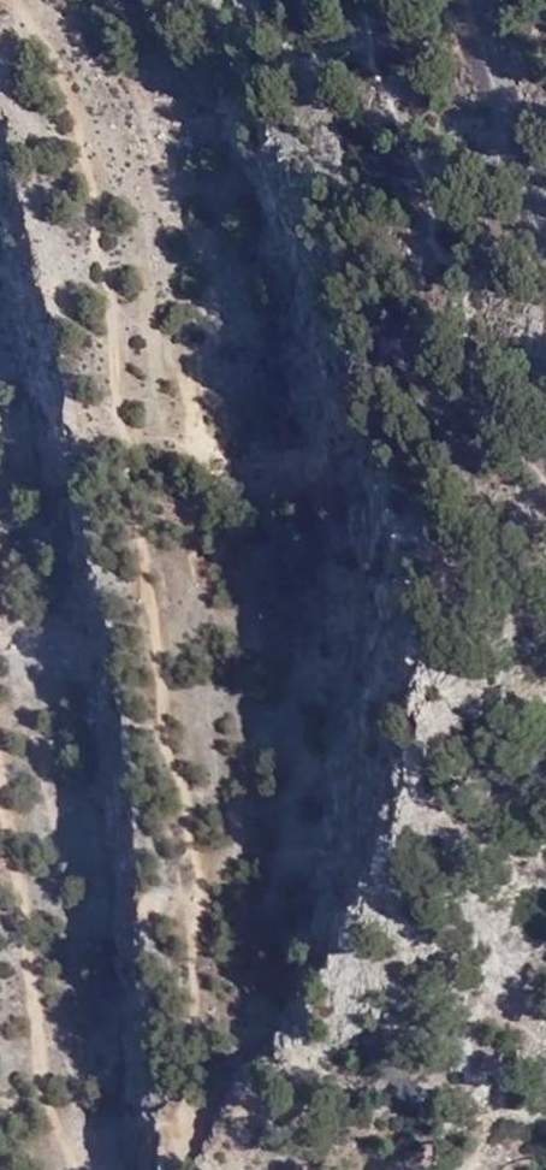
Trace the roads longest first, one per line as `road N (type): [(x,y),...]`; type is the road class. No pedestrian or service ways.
road 1 (unclassified): [(474,0),(545,248)]

